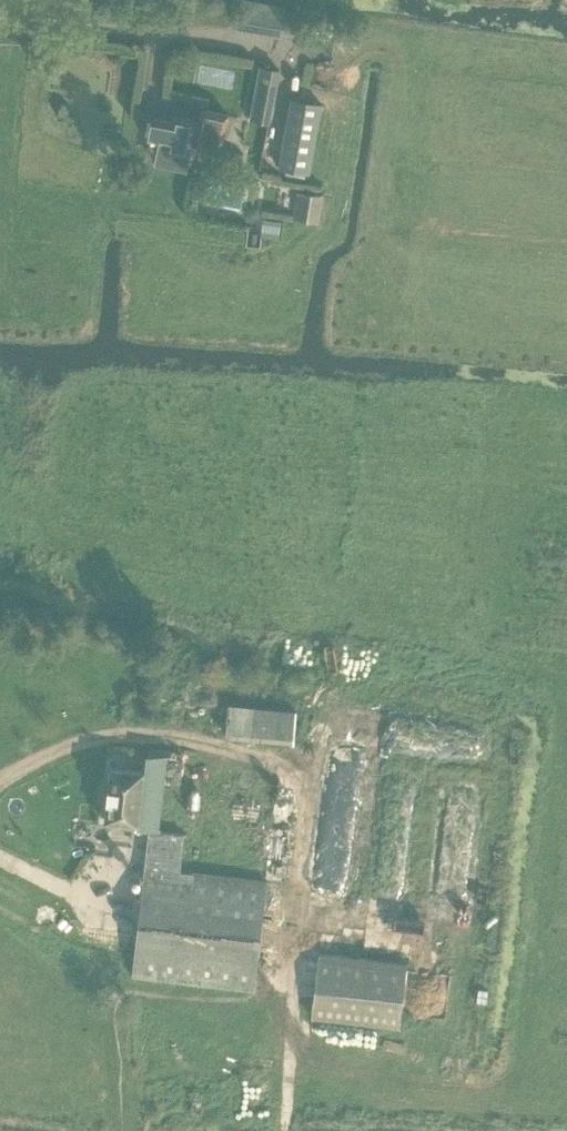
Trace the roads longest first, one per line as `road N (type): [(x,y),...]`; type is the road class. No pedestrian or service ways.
road 1 (track): [(152,29),(0,19)]

